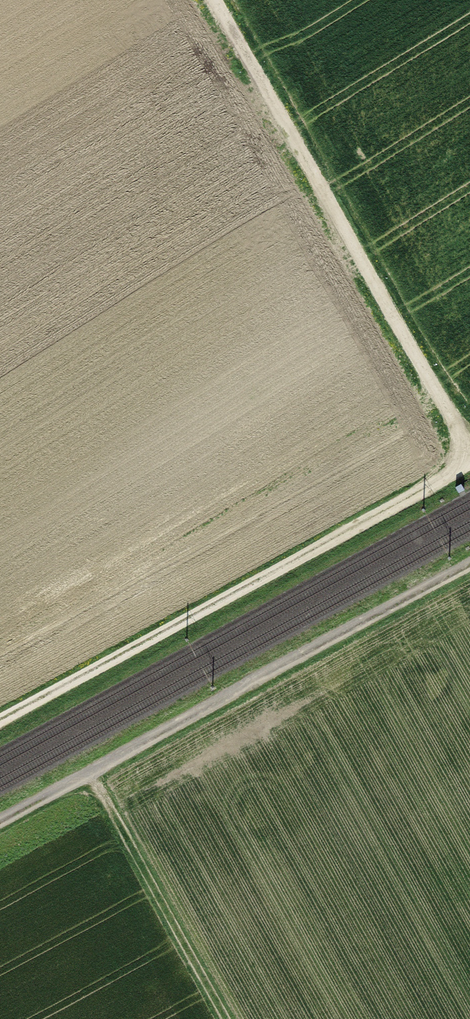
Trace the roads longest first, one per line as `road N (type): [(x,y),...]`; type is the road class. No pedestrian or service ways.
road 1 (track): [(469,565),(0,822)]
road 2 (track): [(0,724),(469,468)]
road 3 (track): [(469,447),(214,0)]
road 4 (track): [(91,773),(228,1018)]

